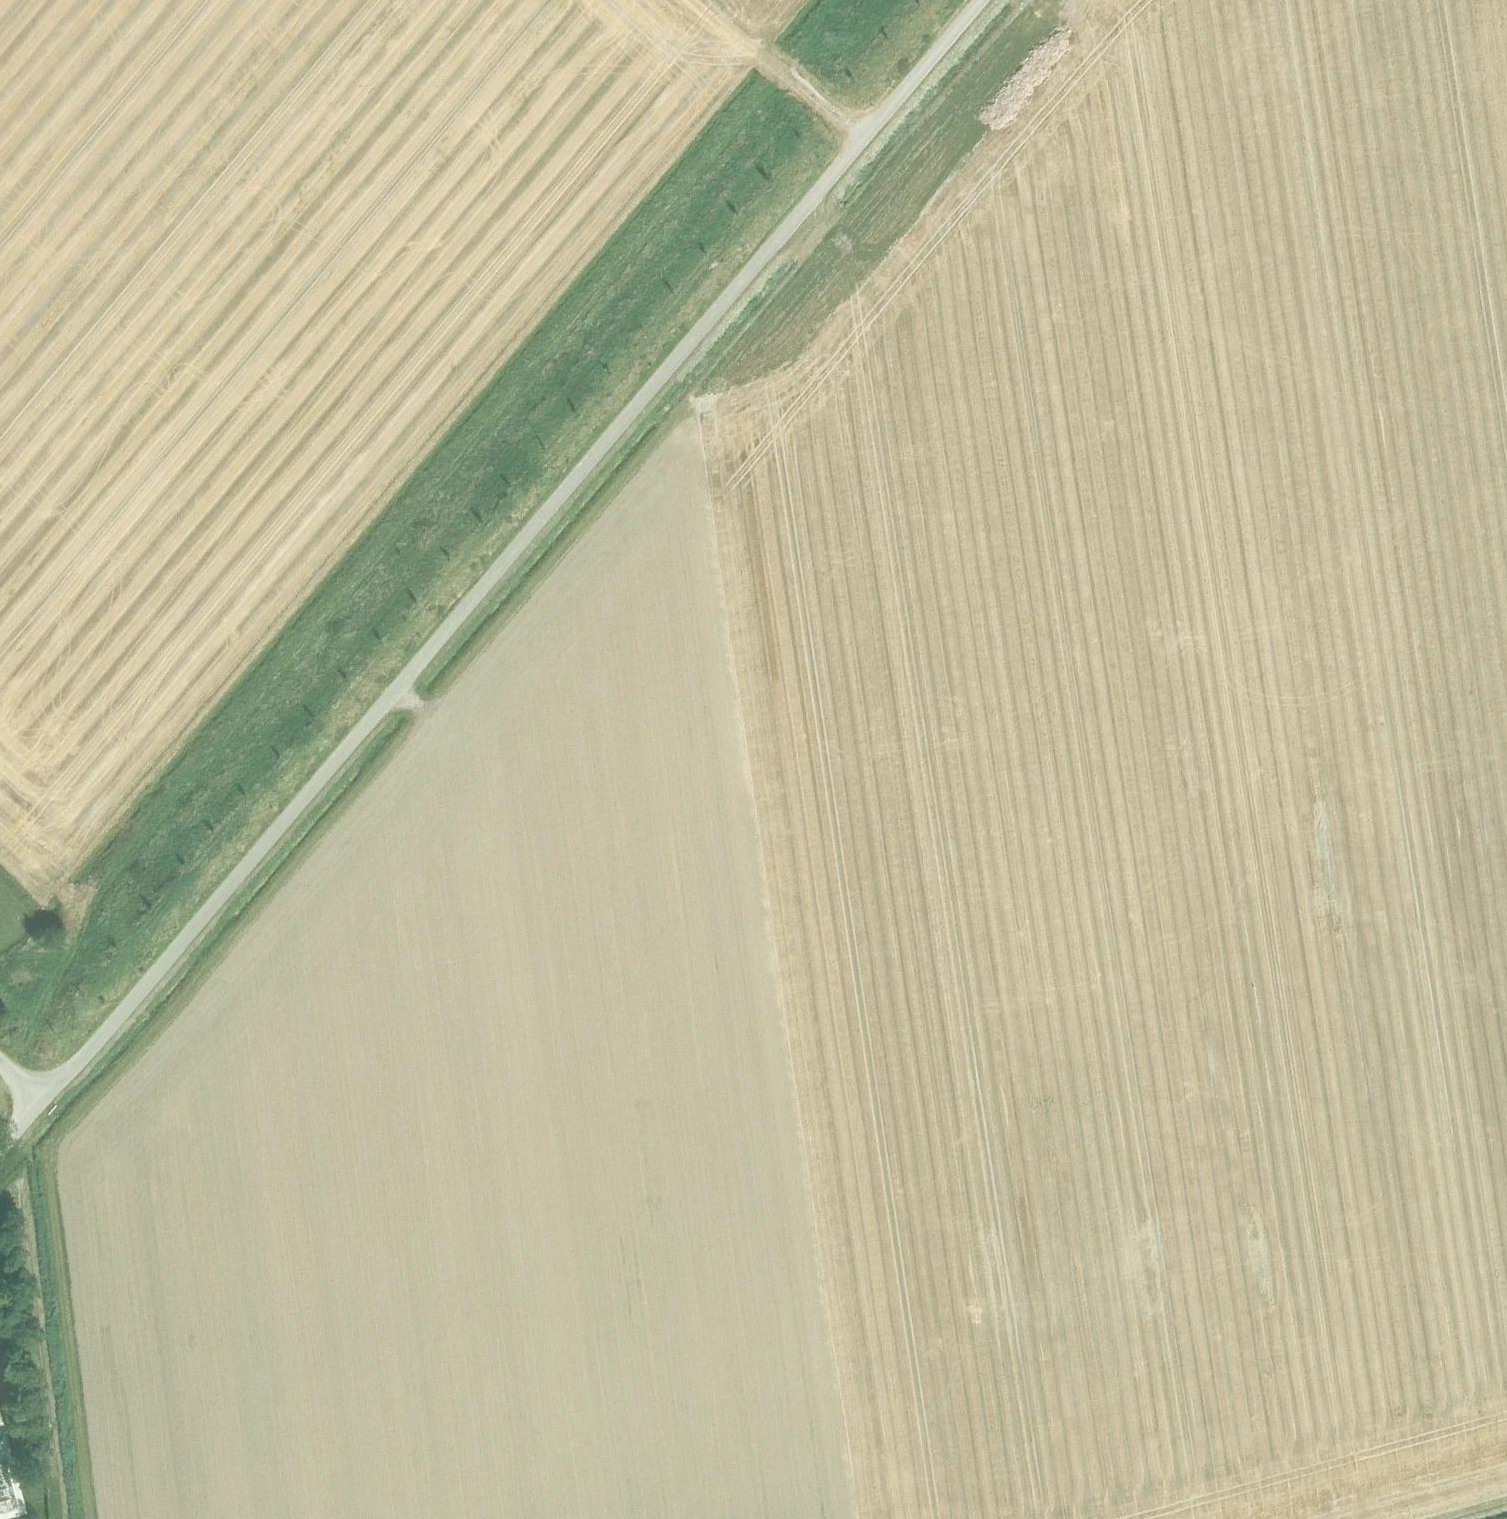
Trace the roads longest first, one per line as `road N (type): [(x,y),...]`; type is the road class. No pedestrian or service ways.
road 1 (unclassified): [(41,1103),(980,0)]

